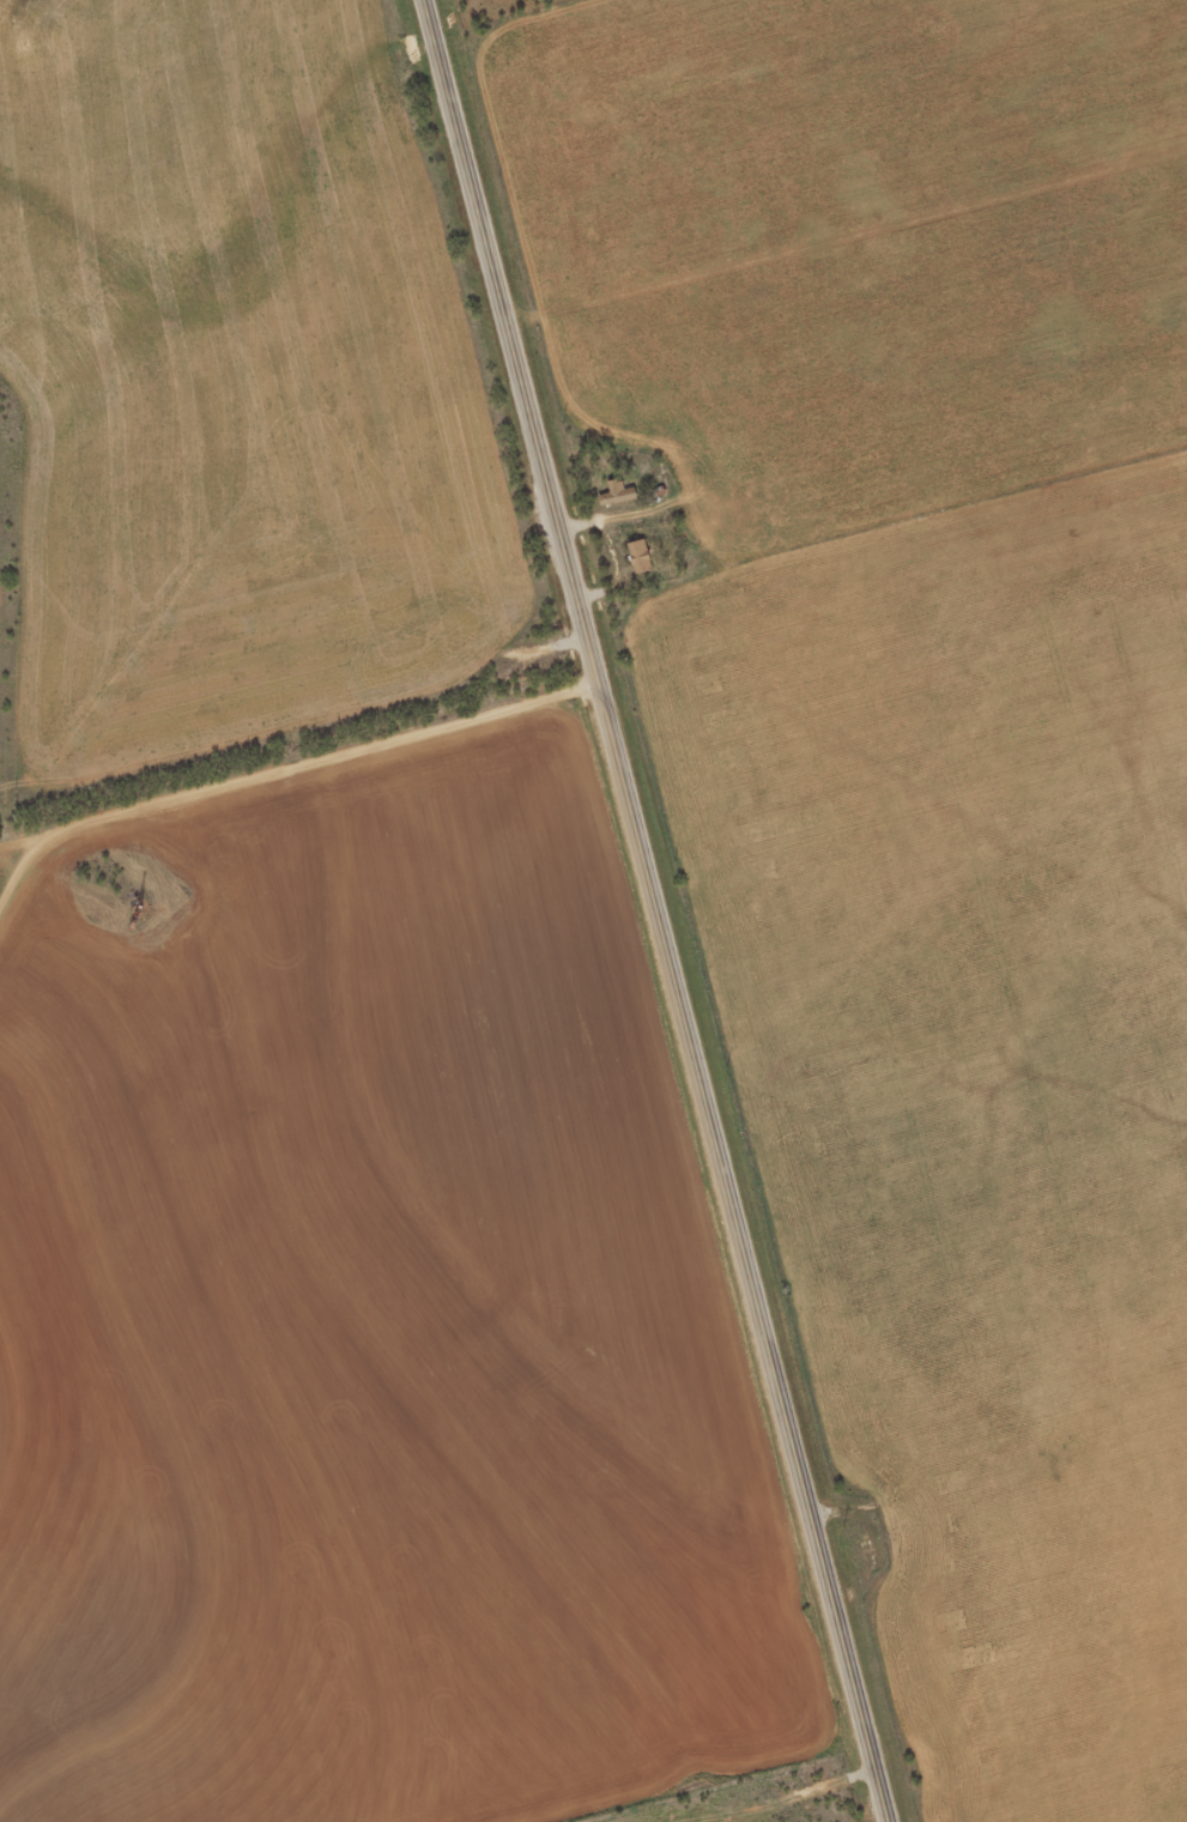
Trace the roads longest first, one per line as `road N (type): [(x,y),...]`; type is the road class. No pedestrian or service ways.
road 1 (secondary): [(872,1821),(408,0)]

